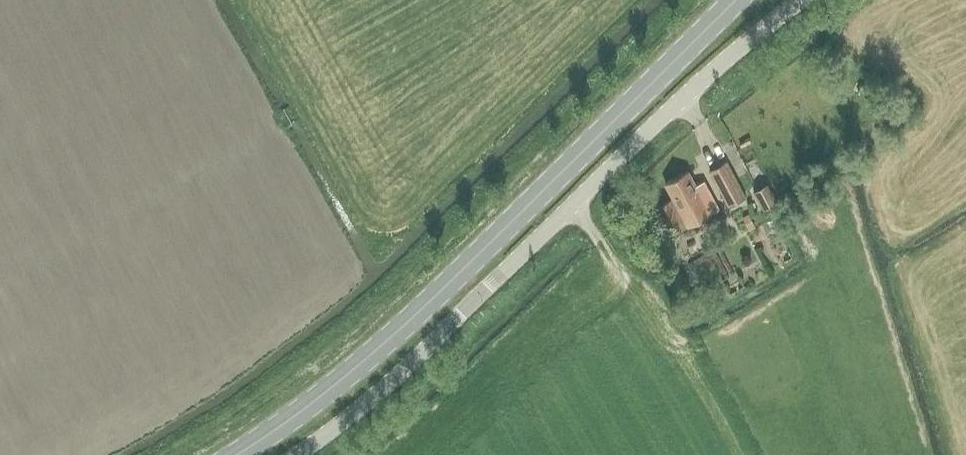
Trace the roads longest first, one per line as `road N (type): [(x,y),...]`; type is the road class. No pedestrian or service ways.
road 1 (unclassified): [(300,454),(398,377),(645,132),(802,0)]
road 2 (primary): [(236,454),(339,382),(442,291),(736,0)]

